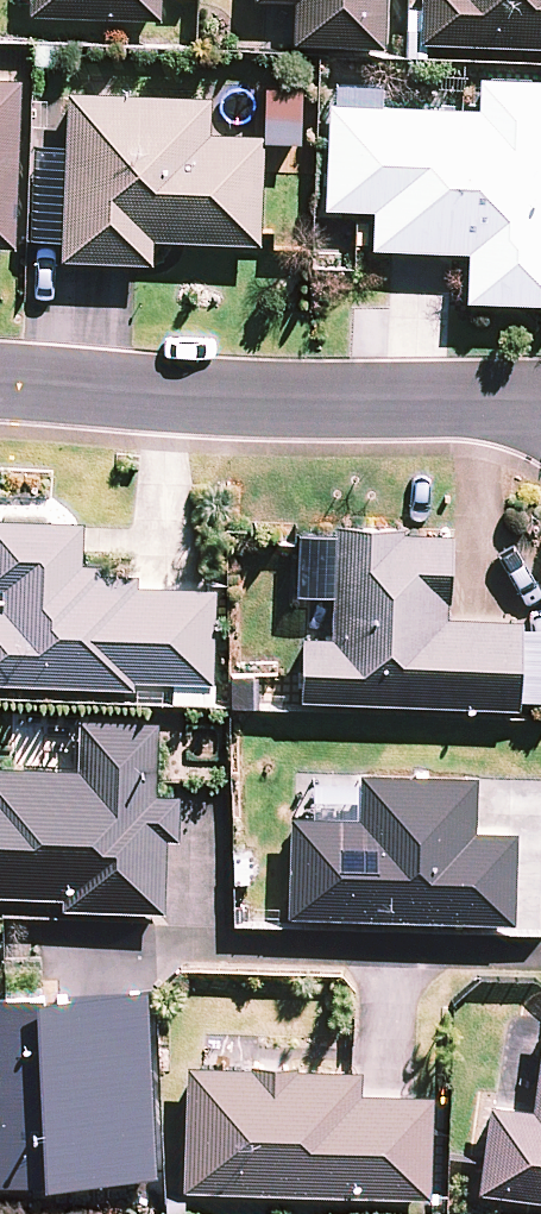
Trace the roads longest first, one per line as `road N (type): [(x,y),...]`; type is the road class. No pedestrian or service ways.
road 1 (residential): [(0,382),(540,408)]

